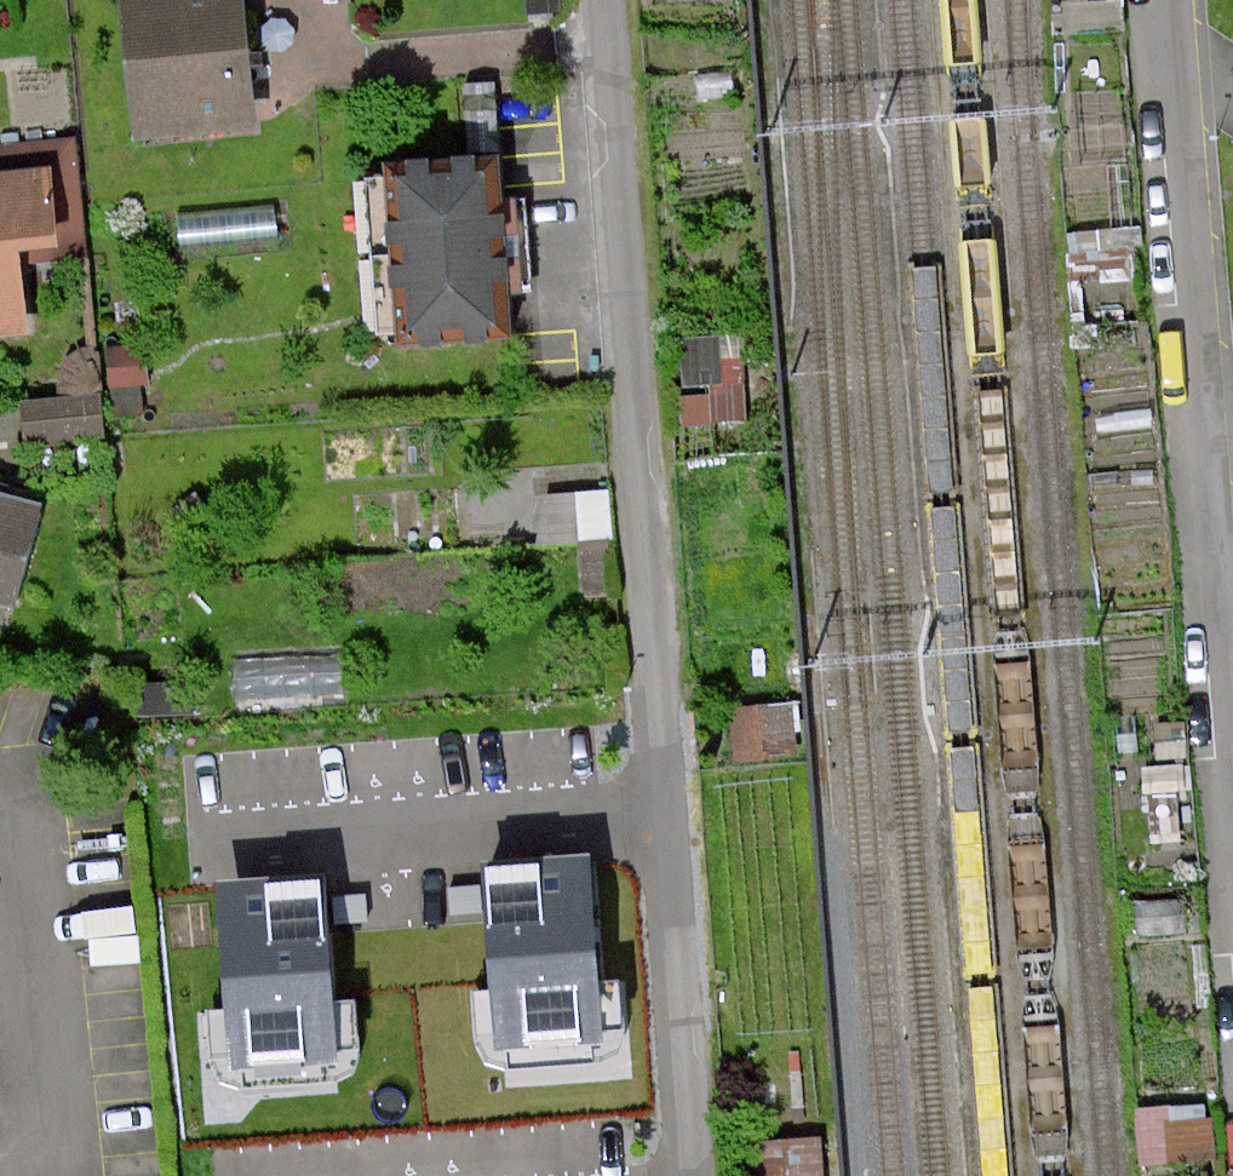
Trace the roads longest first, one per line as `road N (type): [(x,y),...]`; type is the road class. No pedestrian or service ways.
road 1 (residential): [(597,0),(690,1175)]
road 2 (unclassified): [(1165,0),(1232,866)]

